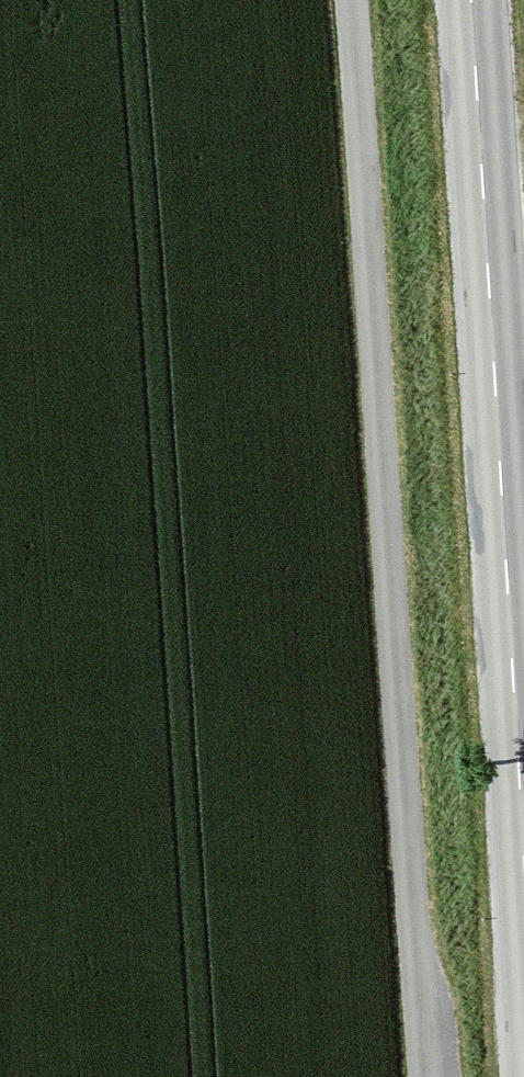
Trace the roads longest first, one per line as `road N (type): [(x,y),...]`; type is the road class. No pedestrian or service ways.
road 1 (track): [(424,1076),(349,0)]
road 2 (tertiary): [(523,847),(470,0)]

